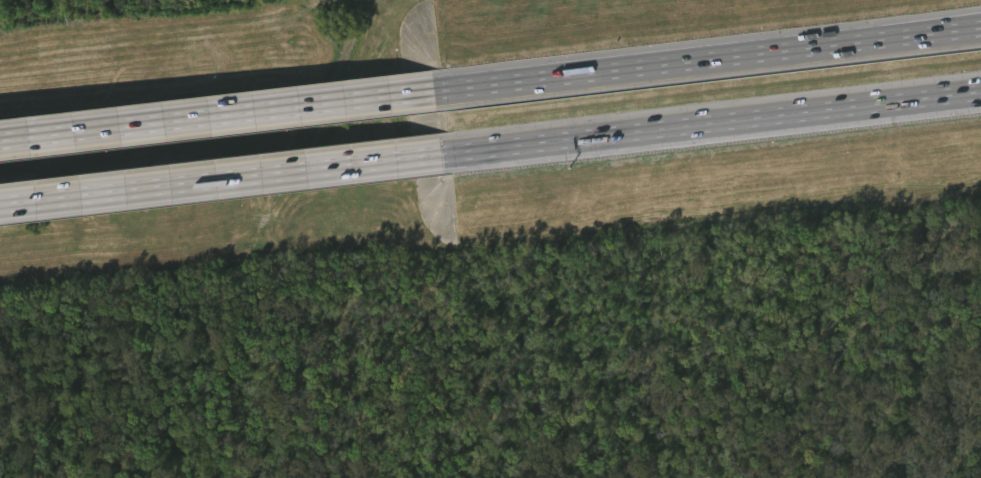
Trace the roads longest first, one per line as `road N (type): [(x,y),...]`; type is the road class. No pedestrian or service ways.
road 1 (motorway): [(980,27),(435,91)]
road 2 (motorway): [(442,154),(980,91)]
road 3 (motorway): [(0,203),(442,154)]
road 4 (motorway): [(435,91),(0,140)]

